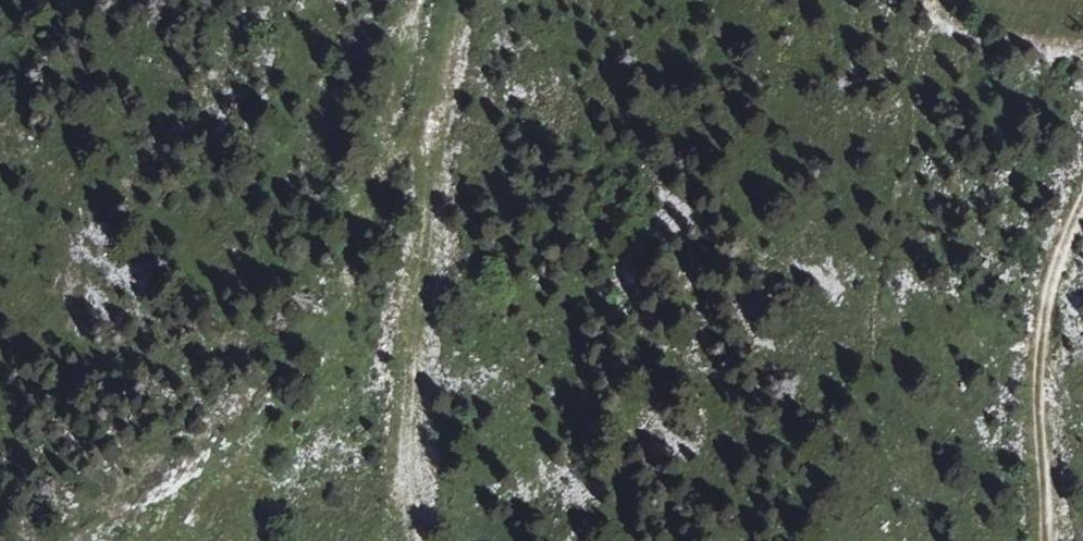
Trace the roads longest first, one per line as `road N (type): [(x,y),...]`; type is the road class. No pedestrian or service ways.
road 1 (track): [(1047,540),(1040,367),(1082,208)]

